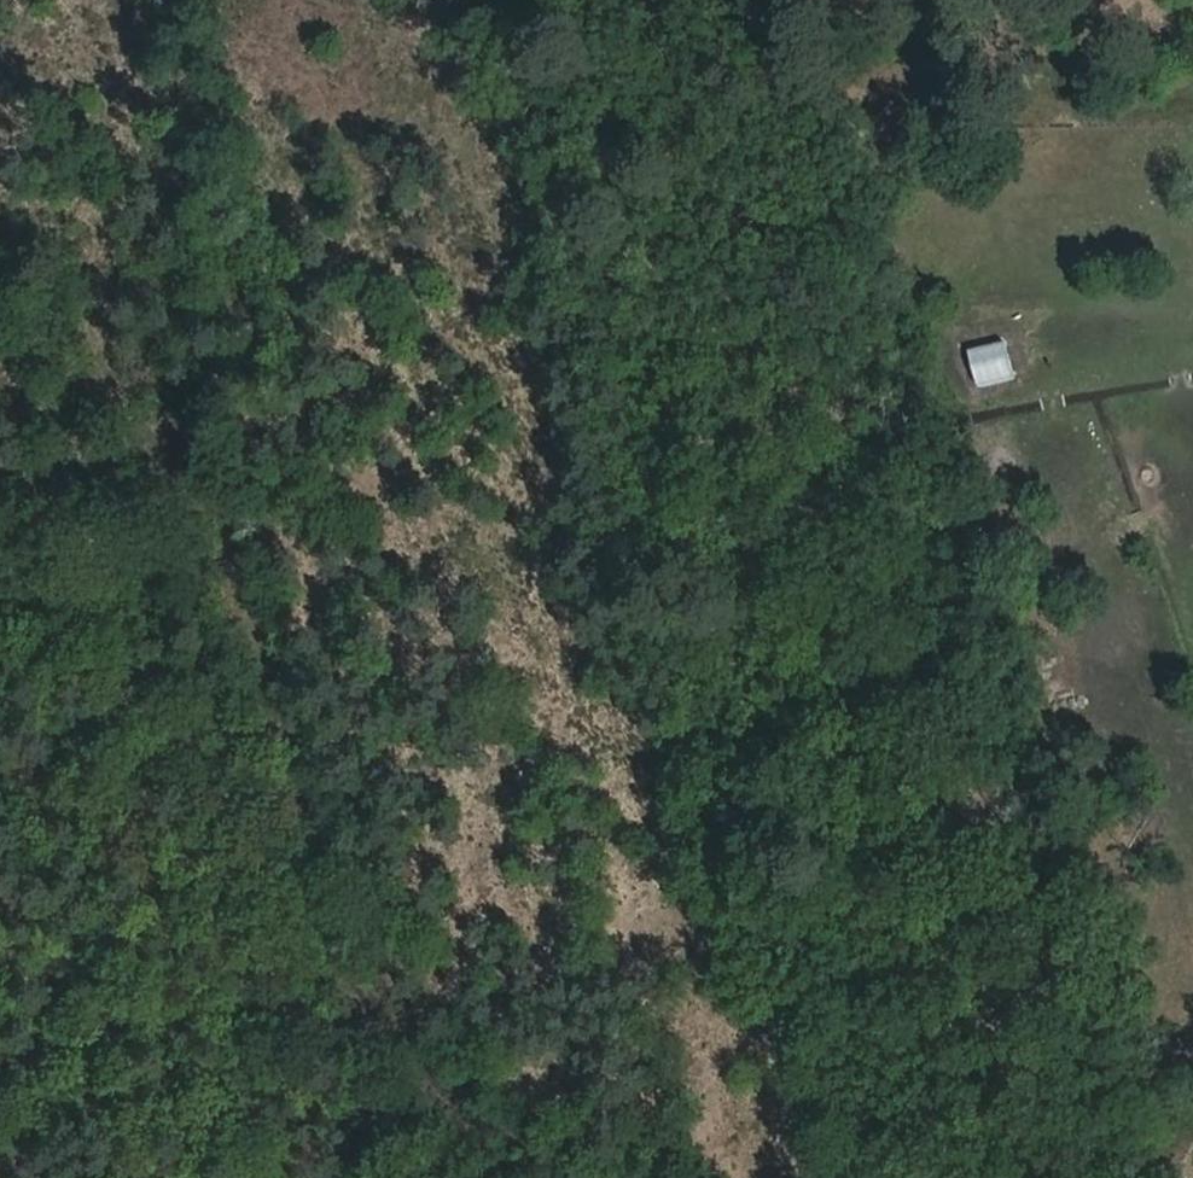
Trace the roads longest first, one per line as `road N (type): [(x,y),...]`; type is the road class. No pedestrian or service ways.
road 1 (track): [(0,495),(200,447),(350,954),(535,1156),(592,1177)]
road 2 (track): [(1004,1177),(1192,1099)]

